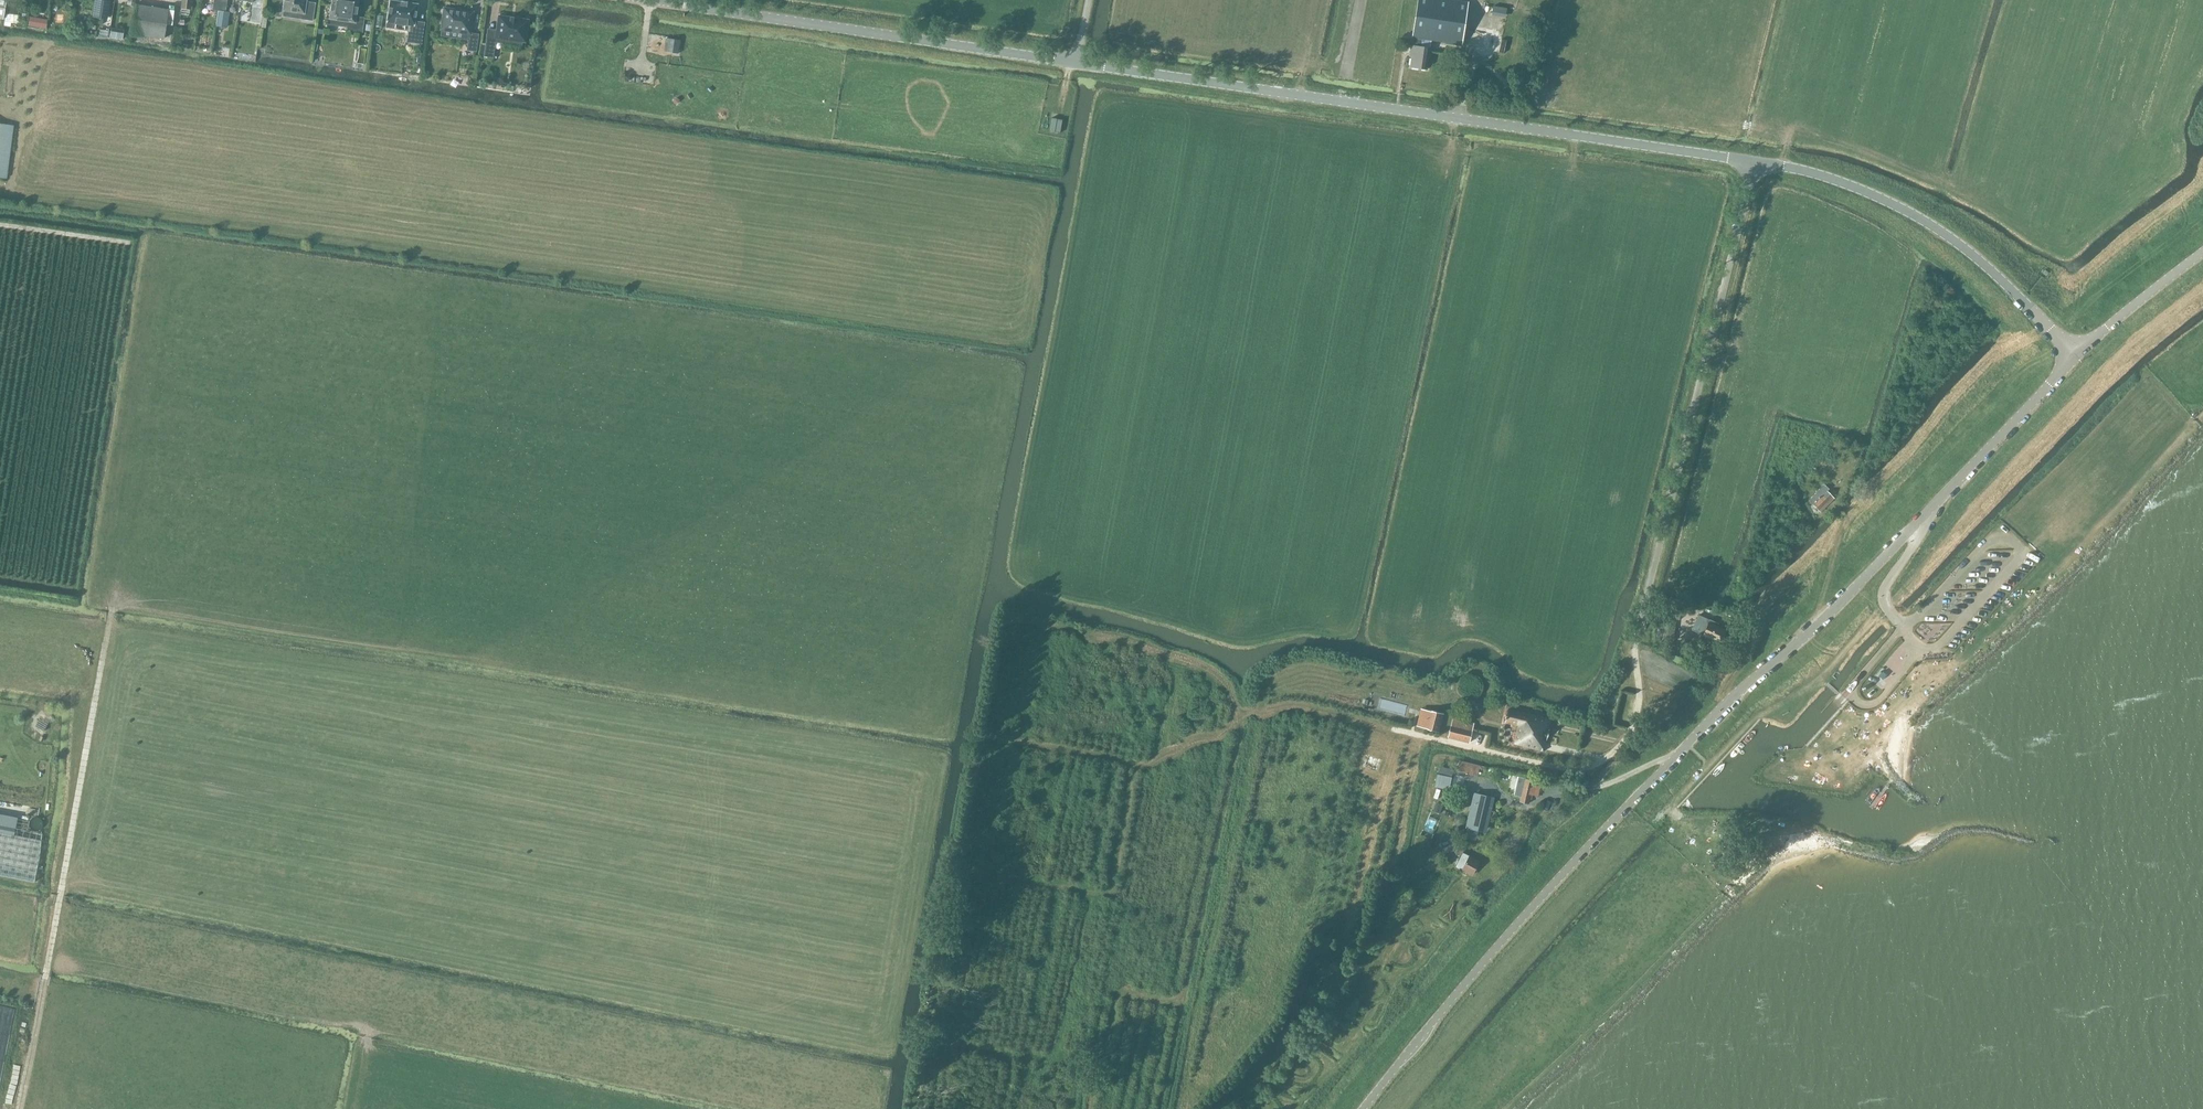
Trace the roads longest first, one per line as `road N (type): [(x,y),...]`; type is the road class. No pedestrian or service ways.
road 1 (tertiary): [(1364,1108),(1604,829),(1740,689),(1857,586),(2078,354)]
road 2 (unclassified): [(1753,162),(1076,63)]
road 3 (track): [(16,1108),(113,604)]
road 4 (unclassified): [(1753,162),(1636,642)]
road 5 (unclassified): [(1076,63),(687,7)]
road 6 (unclassified): [(2078,354),(1991,270),(1916,215),(1825,178),(1753,162)]
road 7 (tertiary): [(2078,354),(2202,254)]
road 8 (track): [(1394,730),(1299,704),(1245,716)]

